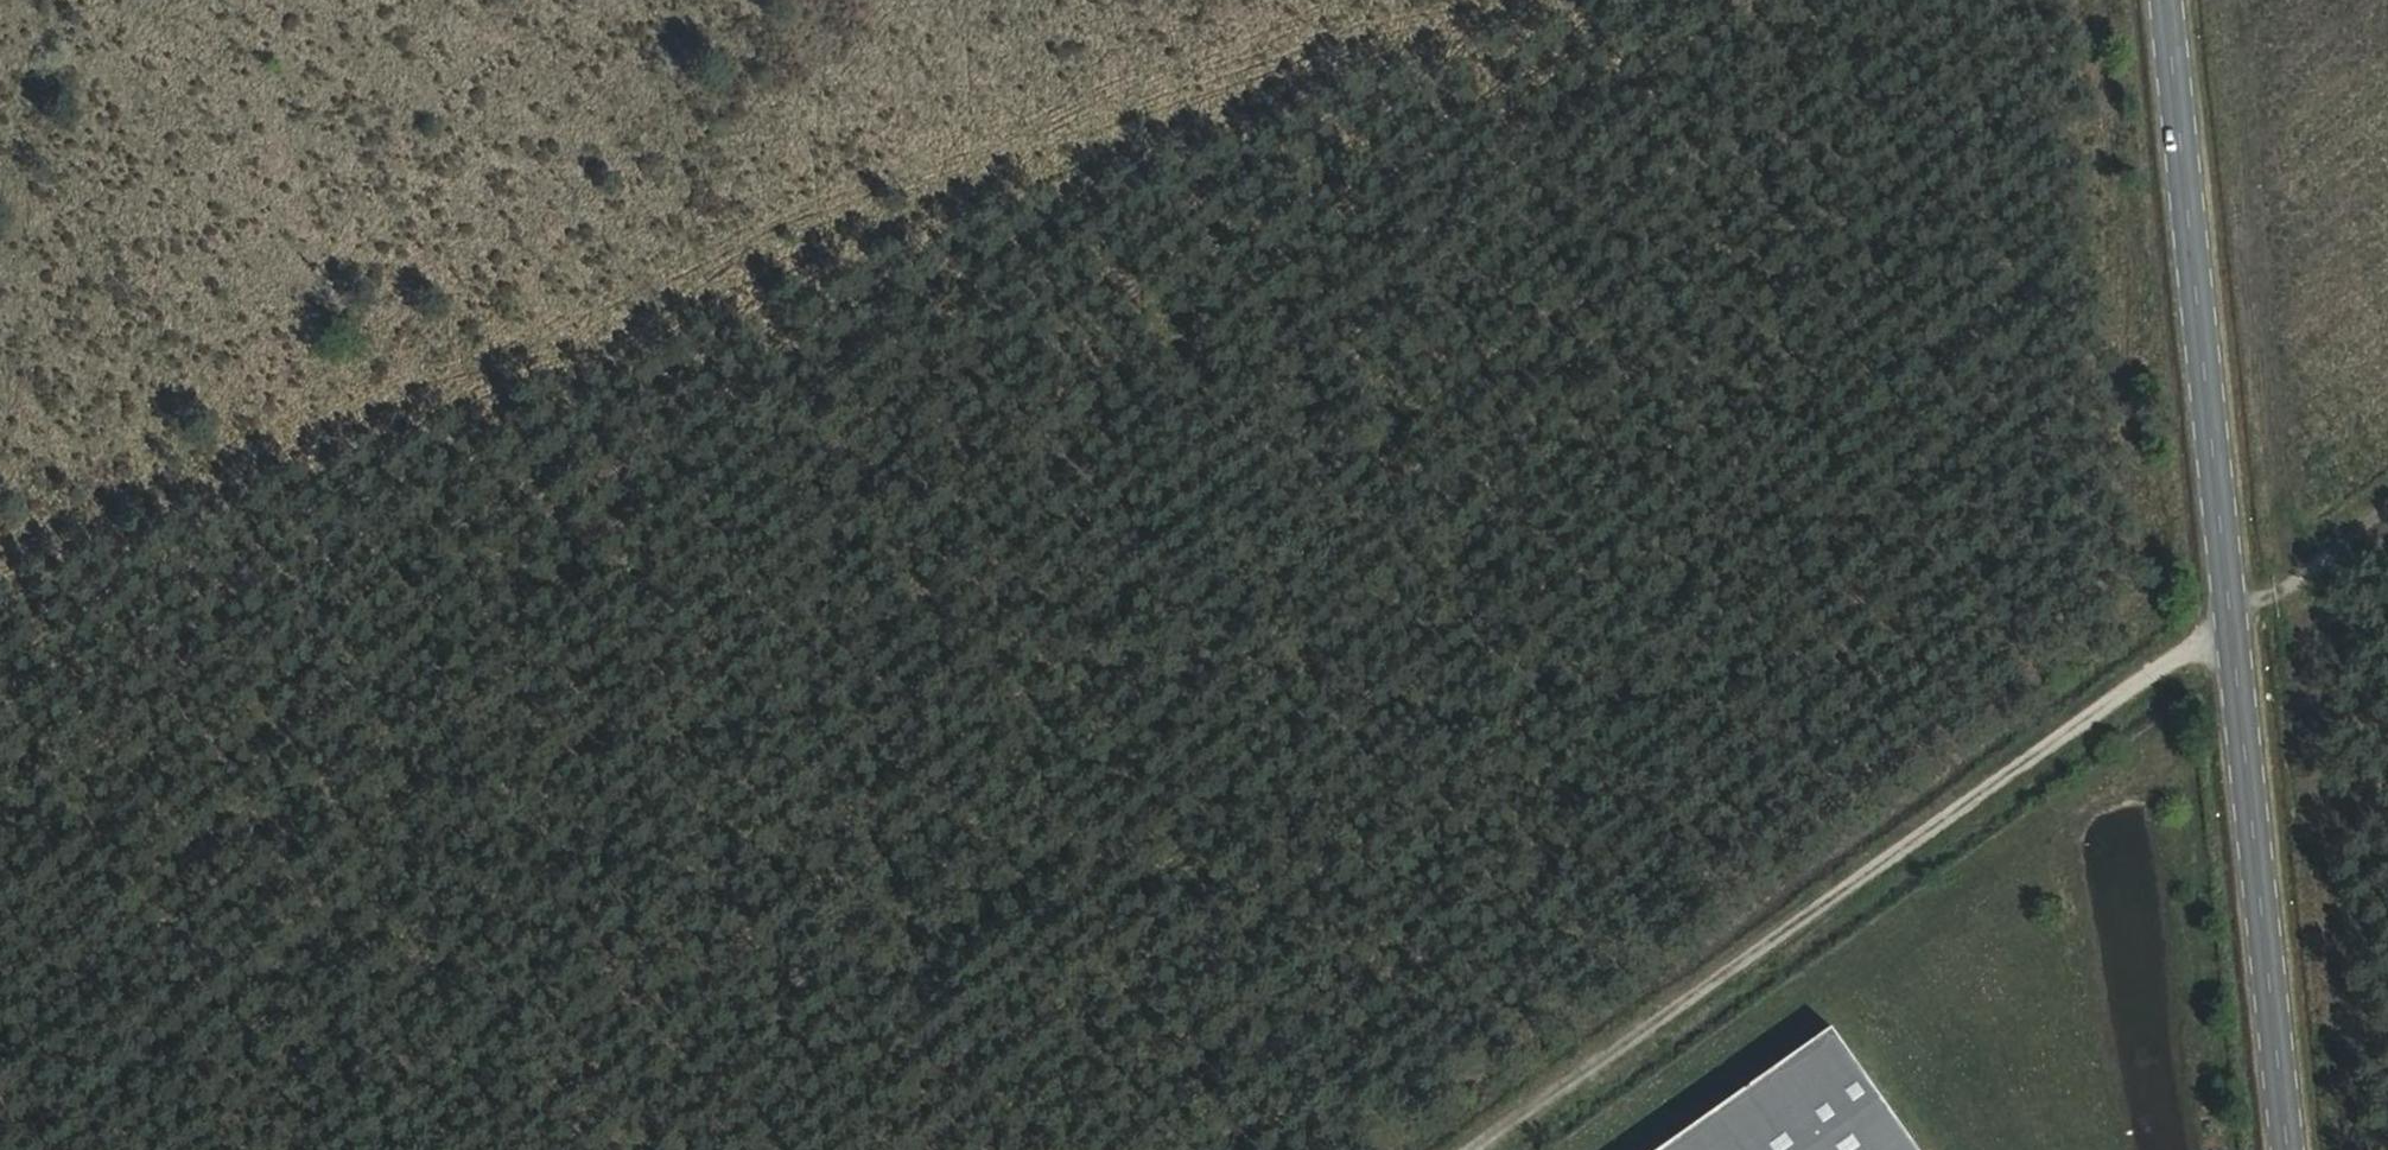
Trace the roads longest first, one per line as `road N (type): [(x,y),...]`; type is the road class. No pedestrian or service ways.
road 1 (secondary): [(2169,0),(2291,1149)]
road 2 (track): [(2235,622),(2387,514)]

